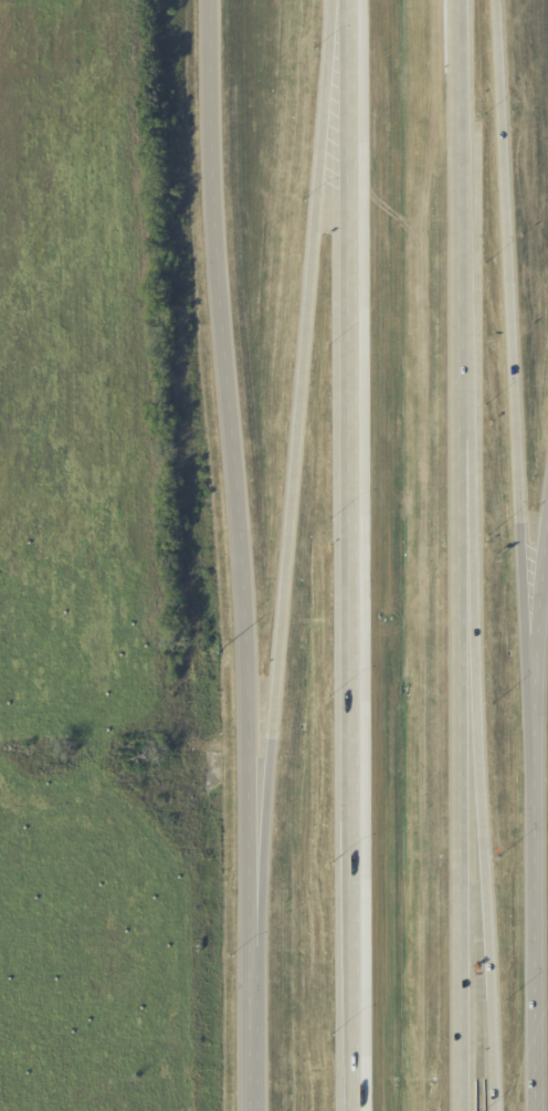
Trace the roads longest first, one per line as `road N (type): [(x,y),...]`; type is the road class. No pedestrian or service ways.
road 1 (tertiary): [(208,0),(215,210),(253,608),(257,1110)]
road 2 (motorway): [(348,0),(354,1110)]
road 3 (motorway): [(471,1110),(470,0)]
road 4 (motorway): [(337,0),(259,964)]
road 5 (motorway): [(537,704),(500,0)]
road 6 (motorway): [(493,1110),(473,591)]
road 7 (tertiary): [(541,1110),(537,704),(547,605)]

